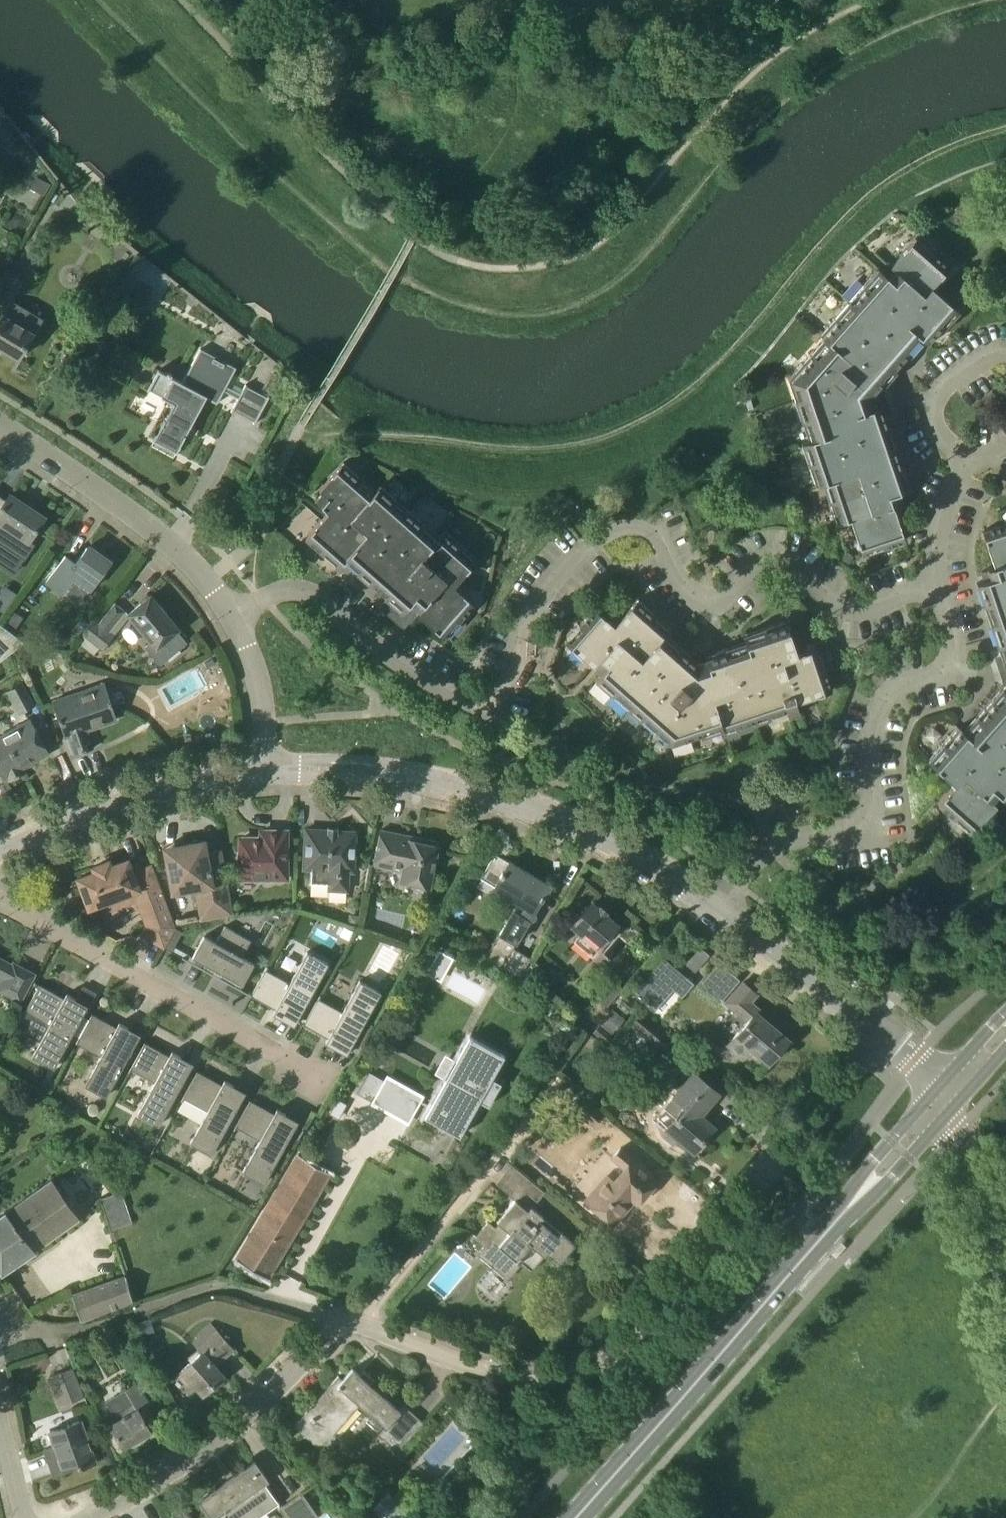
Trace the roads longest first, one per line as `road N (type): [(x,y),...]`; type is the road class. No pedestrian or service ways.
road 1 (residential): [(95,1517),(237,1432),(344,1320),(496,1375),(568,1371),(605,1357),(882,1038)]
road 2 (unclassified): [(232,618),(295,592),(322,603),(415,676),(463,703),(489,704),(502,693),(520,634),(573,554),(627,527),(657,535),(679,578),(700,598),(725,597),(751,570),(780,559),(806,572),(841,612),(878,612),(940,586)]
road 3 (track): [(296,440),(350,432),(500,447),(582,444),(651,418),(701,381),(875,196),(945,152),(1005,132)]
road 4 (secondary): [(577,1517),(947,1098)]
road 5 (residential): [(714,911),(583,827),(500,800),(374,771),(269,768)]
road 6 (unclassified): [(714,911),(774,845),(854,834),(871,816),(879,708),(904,684),(939,672),(955,656),(940,586)]
road 7 (residential): [(0,425),(170,543),(232,618)]
road 8 (residential): [(269,768),(157,786),(0,852)]
road 9 (residential): [(882,1038),(714,911)]
road 10 (residential): [(1005,1291),(947,1098)]
road 11 (unclassified): [(1005,349),(936,392),(932,428),(959,459)]
road 12 (residential): [(232,618),(253,663),(269,768)]
road 13 (unclassified): [(940,586),(936,532),(959,459)]

